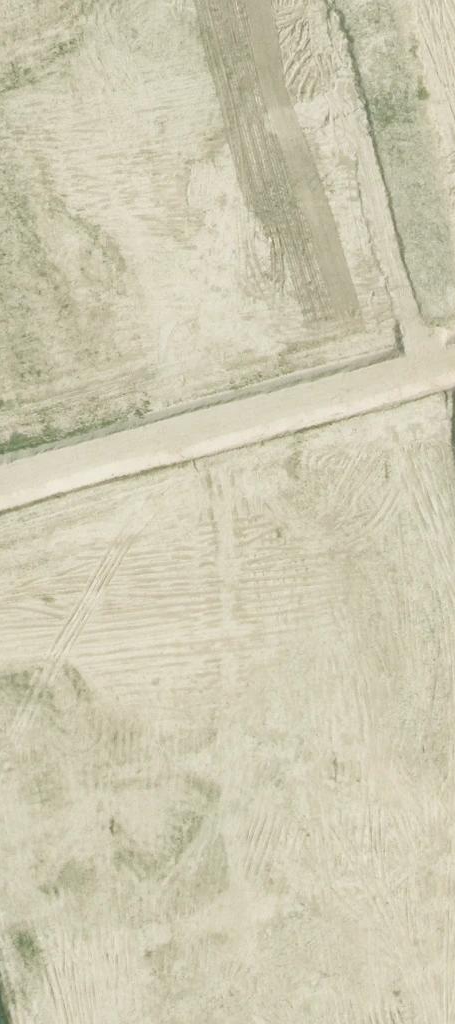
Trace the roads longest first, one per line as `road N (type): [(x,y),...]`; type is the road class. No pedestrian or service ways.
road 1 (unclassified): [(454,360),(0,479)]

